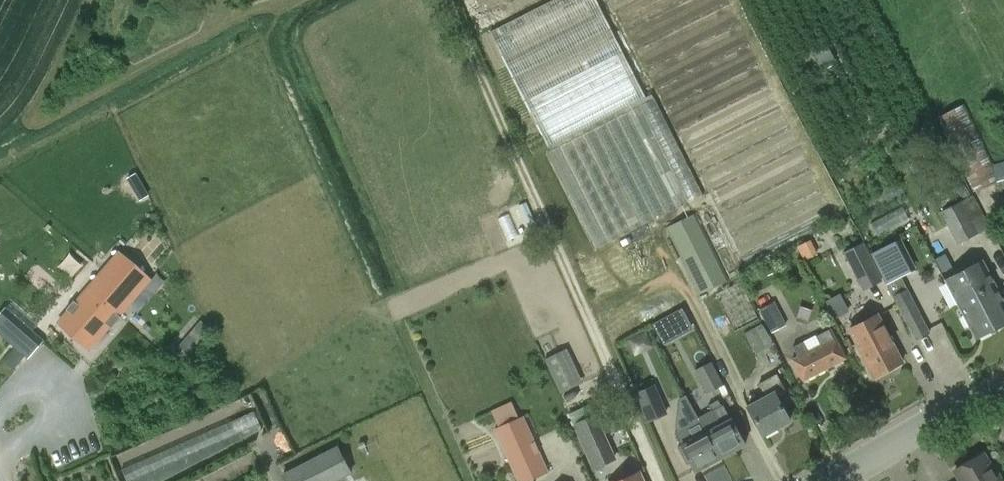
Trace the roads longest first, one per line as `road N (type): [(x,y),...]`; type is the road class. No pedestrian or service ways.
road 1 (tertiary): [(1003,388),(824,480)]
road 2 (residential): [(3,468),(11,450),(53,418),(56,398),(45,385),(31,385),(0,408)]

